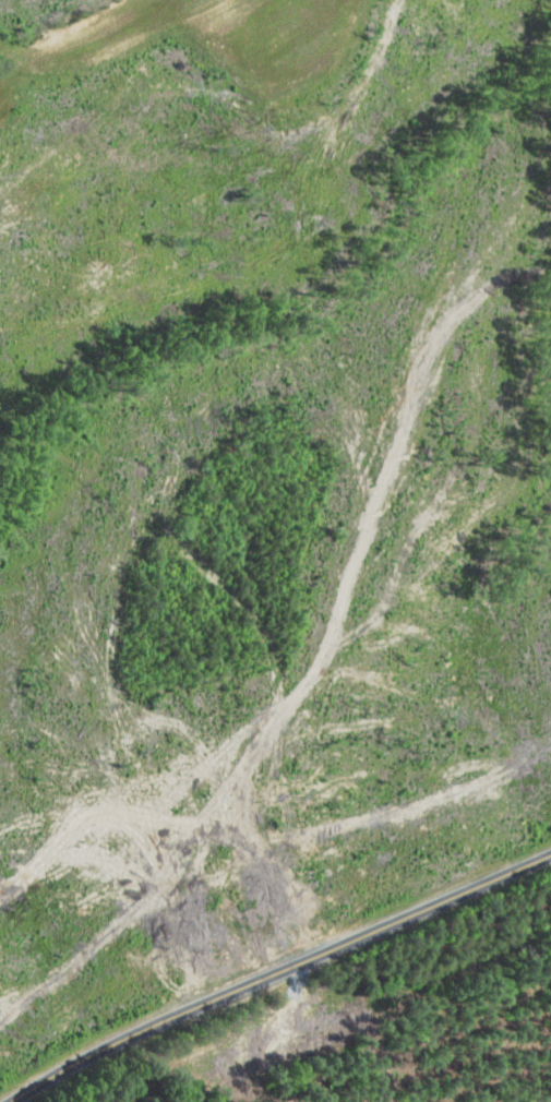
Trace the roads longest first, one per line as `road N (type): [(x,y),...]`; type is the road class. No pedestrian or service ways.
road 1 (residential): [(11,1101),(122,1040),(550,854)]

